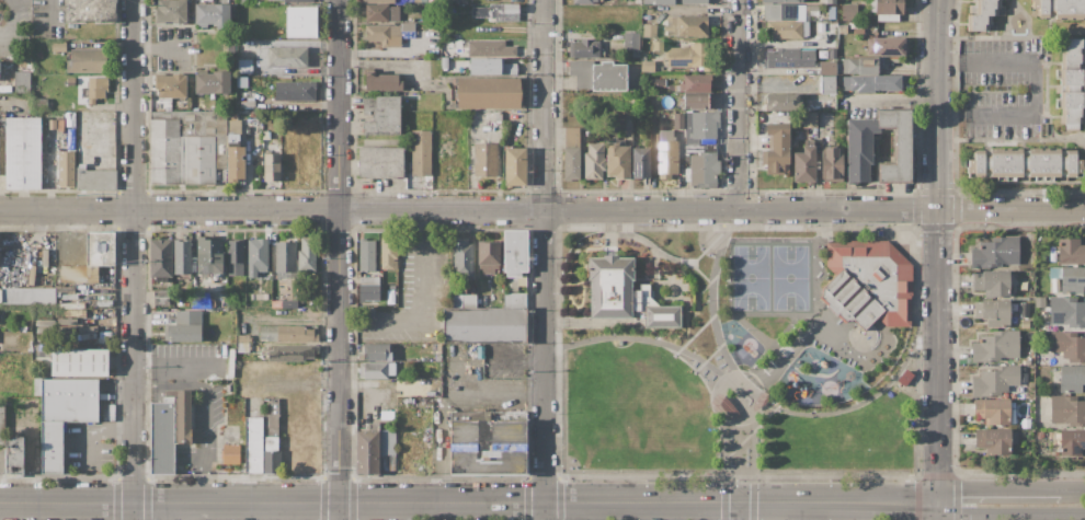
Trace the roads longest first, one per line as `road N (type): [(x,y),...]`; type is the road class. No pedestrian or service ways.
road 1 (residential): [(0,210),(1084,209)]
road 2 (tertiary): [(0,502),(940,501)]
road 3 (residential): [(341,519),(339,0)]
road 4 (residential): [(547,519),(545,0)]
road 5 (residential): [(135,519),(135,0)]
road 6 (tertiary): [(940,501),(939,0)]
road 7 (residential): [(742,209),(741,0)]
road 8 (tertiary): [(940,501),(957,515),(1084,514)]
road 9 (tertiary): [(1061,489),(957,489),(940,501)]

